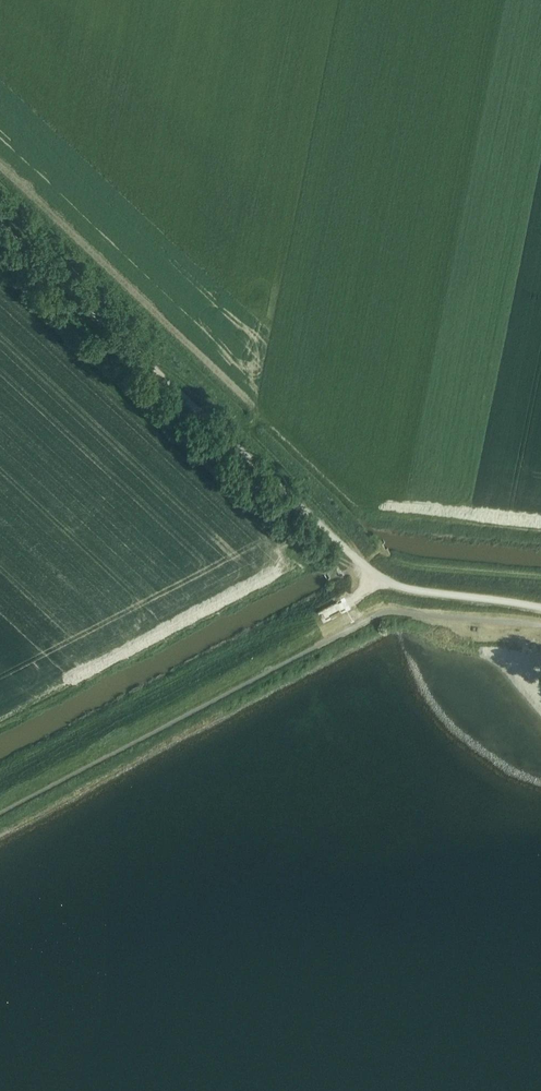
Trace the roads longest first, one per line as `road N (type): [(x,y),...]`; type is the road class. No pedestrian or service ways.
road 1 (unclassified): [(540,606),(401,587),(369,570),(0,225)]

